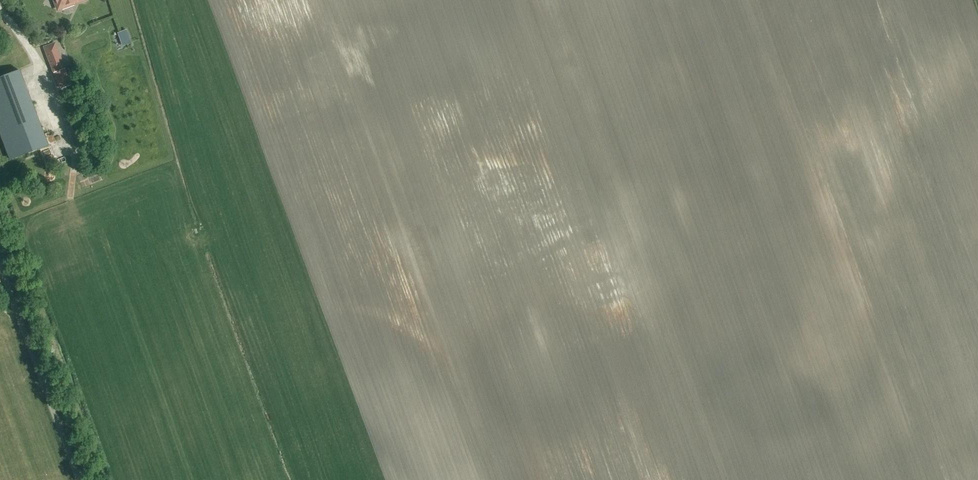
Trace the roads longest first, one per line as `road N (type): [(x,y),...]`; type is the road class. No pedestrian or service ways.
road 1 (track): [(0,250),(82,479)]

